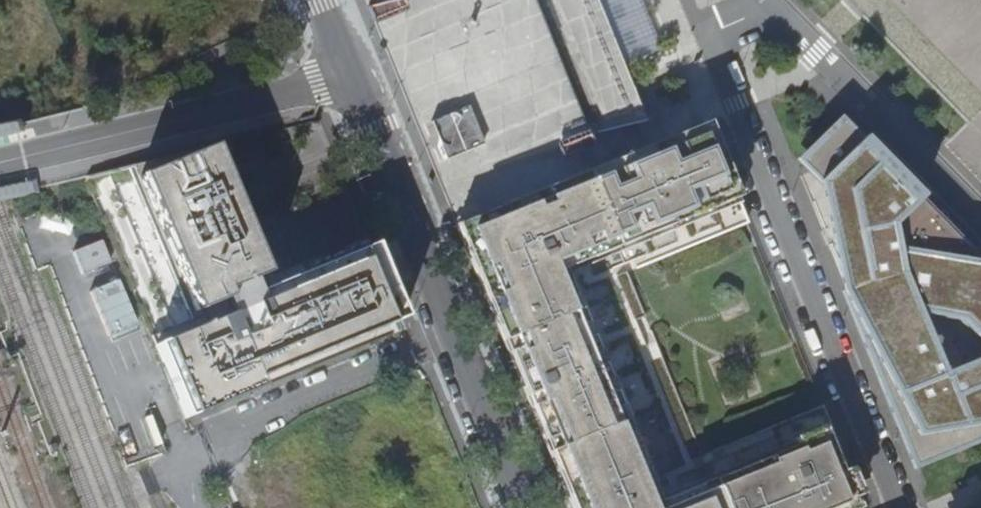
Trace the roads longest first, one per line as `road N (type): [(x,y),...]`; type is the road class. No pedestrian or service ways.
road 1 (residential): [(704,36),(901,507)]
road 2 (residential): [(525,507),(353,78)]
road 3 (residential): [(769,3),(980,217)]
road 4 (residential): [(0,163),(252,102)]

